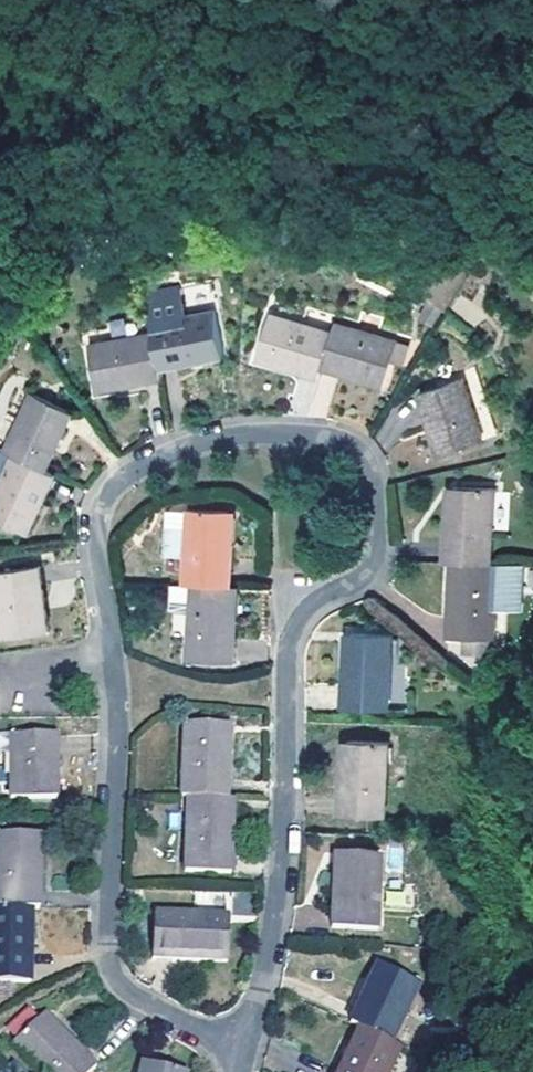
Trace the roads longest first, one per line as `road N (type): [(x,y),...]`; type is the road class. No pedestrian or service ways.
road 1 (residential): [(245,1056),(283,864),(289,646),(302,624),(368,585),(376,570),(371,480),(362,460),(341,446),(213,445),(126,478),(94,522),(119,708),(110,966),(130,998)]
road 2 (residential): [(130,998),(245,1056)]

